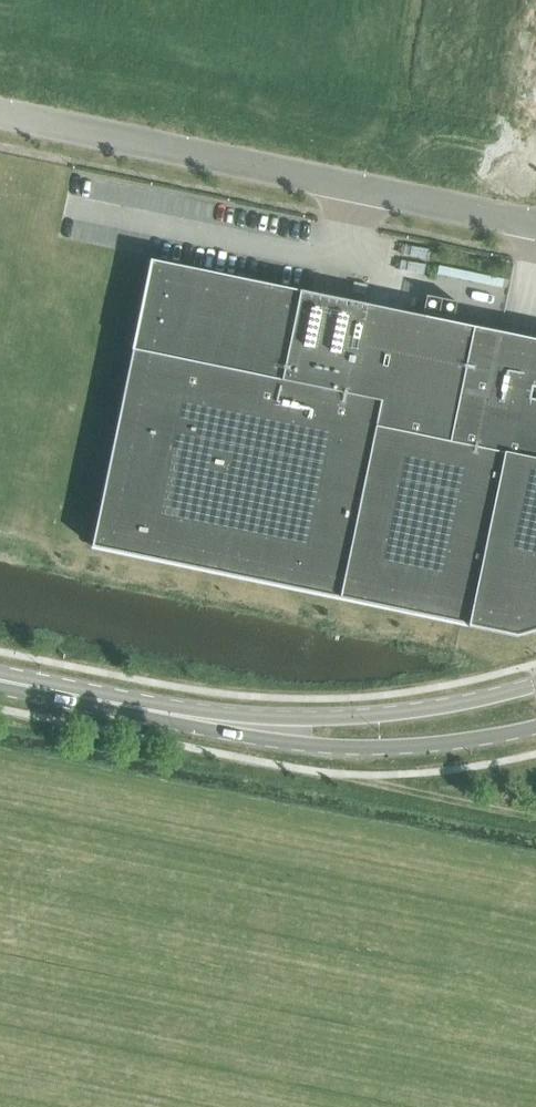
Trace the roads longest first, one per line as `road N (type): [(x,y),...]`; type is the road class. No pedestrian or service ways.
road 1 (unclassified): [(0,121),(535,227)]
road 2 (tertiary): [(157,712),(204,731),(333,748),(425,747),(535,730)]
road 3 (tertiary): [(535,684),(346,720),(157,712)]
road 4 (tertiary): [(157,712),(0,681)]

